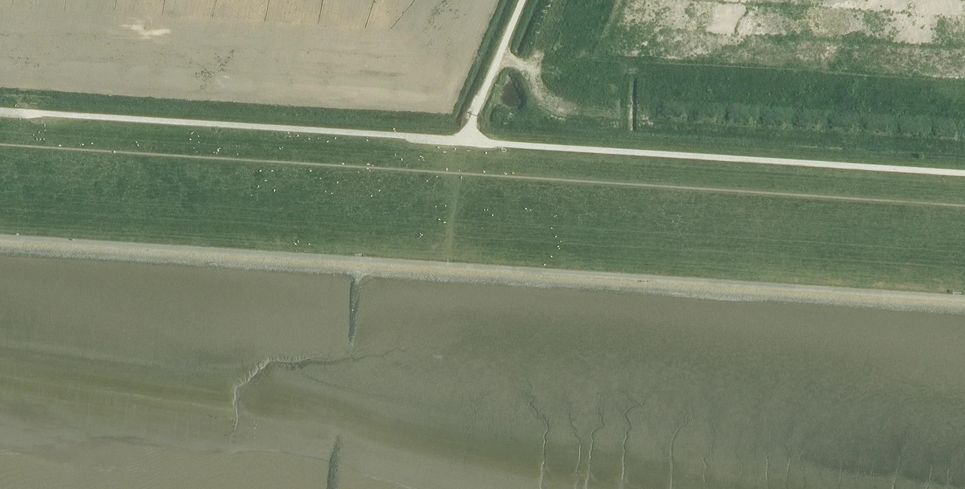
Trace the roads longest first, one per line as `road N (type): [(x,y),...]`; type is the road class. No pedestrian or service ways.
road 1 (track): [(0,111),(964,172)]
road 2 (track): [(0,238),(964,298)]
road 3 (track): [(524,0),(467,140)]

